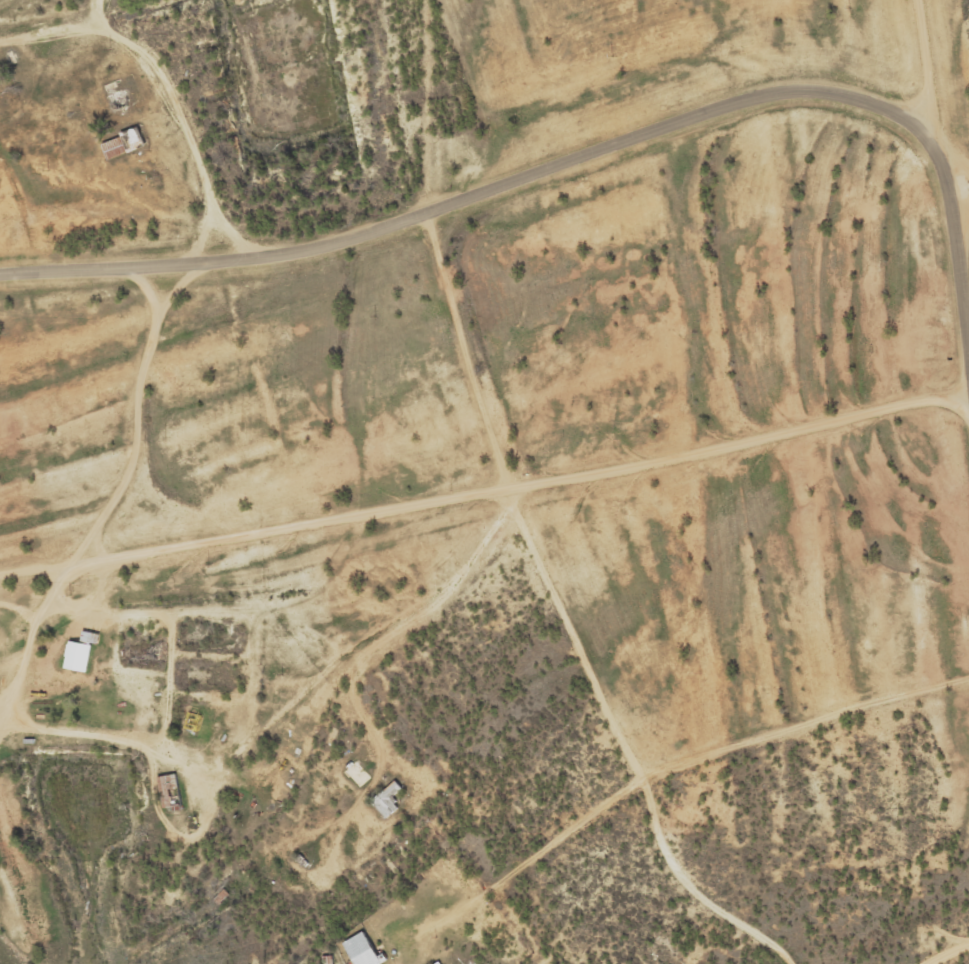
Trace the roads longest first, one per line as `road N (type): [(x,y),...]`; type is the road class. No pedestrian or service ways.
road 1 (residential): [(0,273),(204,262),(314,245),(738,100),(809,89),(880,105),(931,145),(953,202),(968,322)]
road 2 (residential): [(968,387),(656,459),(0,571)]
road 3 (residential): [(791,963),(706,899),(671,859),(641,772),(518,511),(430,208)]
road 4 (residential): [(544,568),(324,690),(323,722),(402,786)]
road 5 (track): [(643,779),(713,747),(968,677)]
road 6 (residential): [(86,561),(137,445),(142,372),(155,327),(204,262)]
road 7 (residential): [(248,257),(214,223),(175,110),(143,52),(119,37),(107,0)]
road 8 (residential): [(50,271),(21,196),(32,188),(77,182),(159,214),(214,223)]
road 9 (residential): [(426,0),(430,208)]
road 10 (residential): [(944,172),(917,0)]

